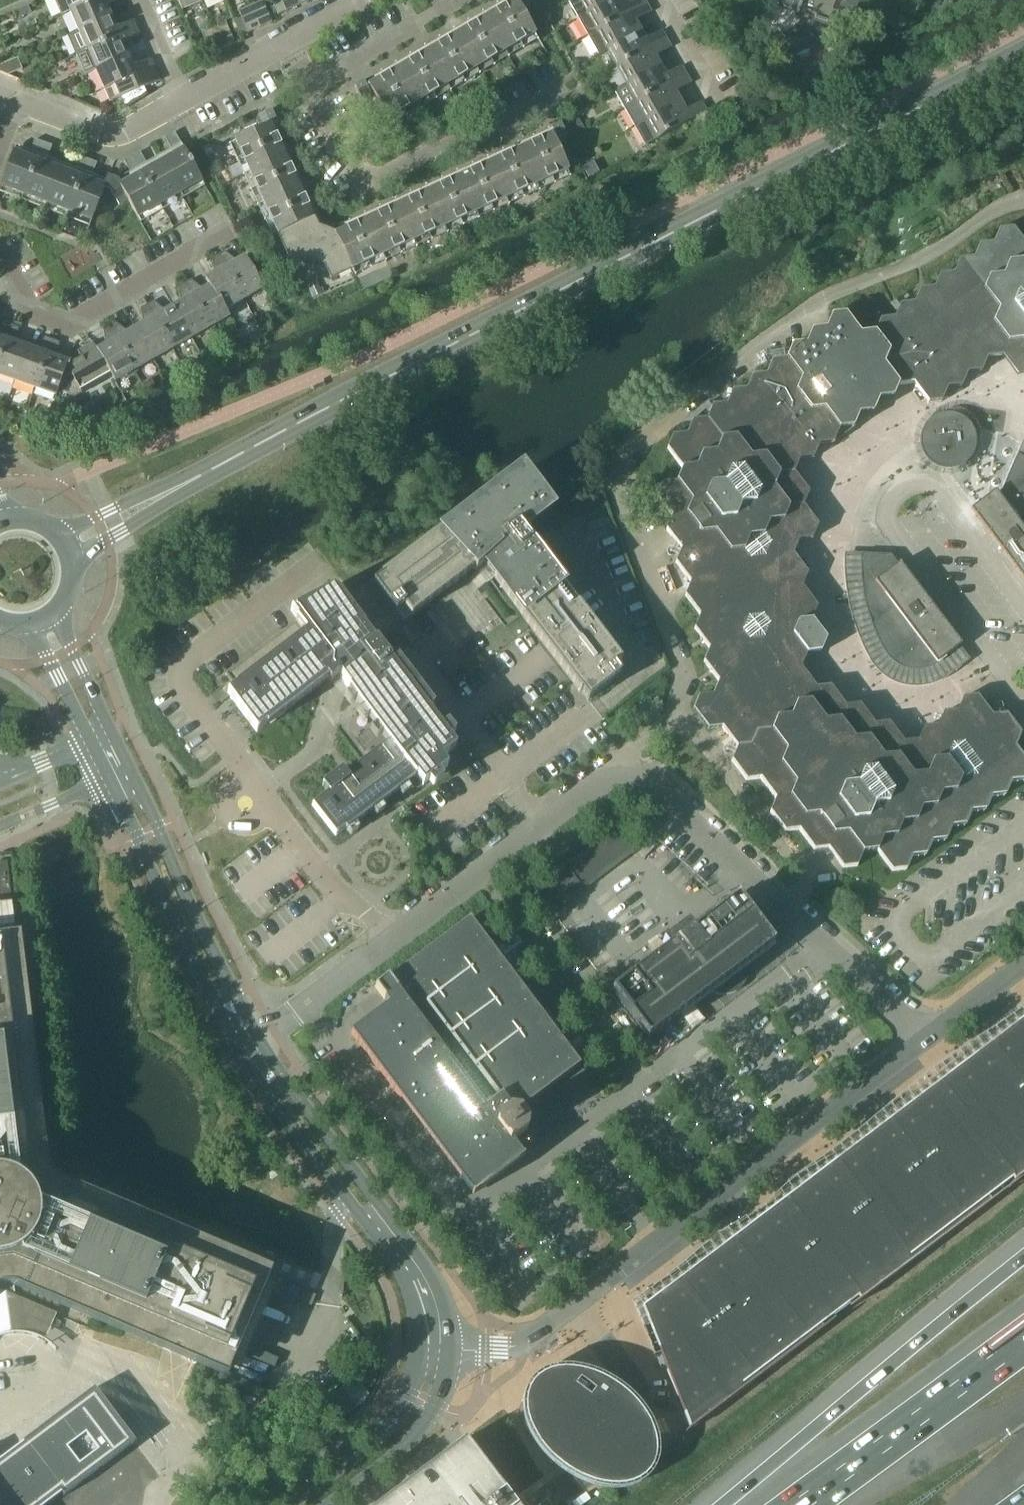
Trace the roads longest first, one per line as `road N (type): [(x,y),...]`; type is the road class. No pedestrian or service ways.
road 1 (secondary): [(200,476),(1023,54)]
road 2 (residential): [(1023,201),(834,296),(654,426),(634,451),(621,495),(680,665),(681,713)]
road 3 (residential): [(922,1042),(518,1346),(453,1348)]
road 4 (residential): [(259,1044),(609,782)]
road 5 (motorway): [(1023,1260),(721,1504)]
road 6 (tertiary): [(453,1348),(432,1279),(259,1044)]
road 7 (residential): [(582,87),(507,127),(458,134),(366,188),(314,87)]
road 8 (tertiary): [(241,1057),(399,1261),(422,1305),(426,1345)]
road 9 (tertiary): [(94,748),(241,1057)]
road 10 (tertiary): [(259,1044),(116,739)]
road 11 (residential): [(237,236),(71,327),(33,310),(0,251)]
road 12 (motorway): [(1023,1338),(799,1504)]
road 13 (residential): [(785,910),(809,888),(809,873),(681,713)]
road 14 (residential): [(609,782),(643,787),(785,910)]
road 15 (tertiary): [(426,1345),(390,1428),(294,1504)]
road 16 (tertiary): [(329,1504),(401,1449),(438,1407),(453,1348)]
road 17 (residential): [(785,910),(922,1042)]
road 18 (residential): [(18,102),(120,140),(185,102)]
road 19 (residential): [(314,87),(468,0)]
road 20 (secondary): [(200,476),(59,536)]
road 21 (secondary): [(72,560),(200,476)]
road 22 (tertiary): [(116,739),(58,610)]
road 23 (tertiary): [(26,626),(94,748)]
road 24 (residential): [(1023,967),(922,1042)]
road 25 (residential): [(185,102),(291,41)]

